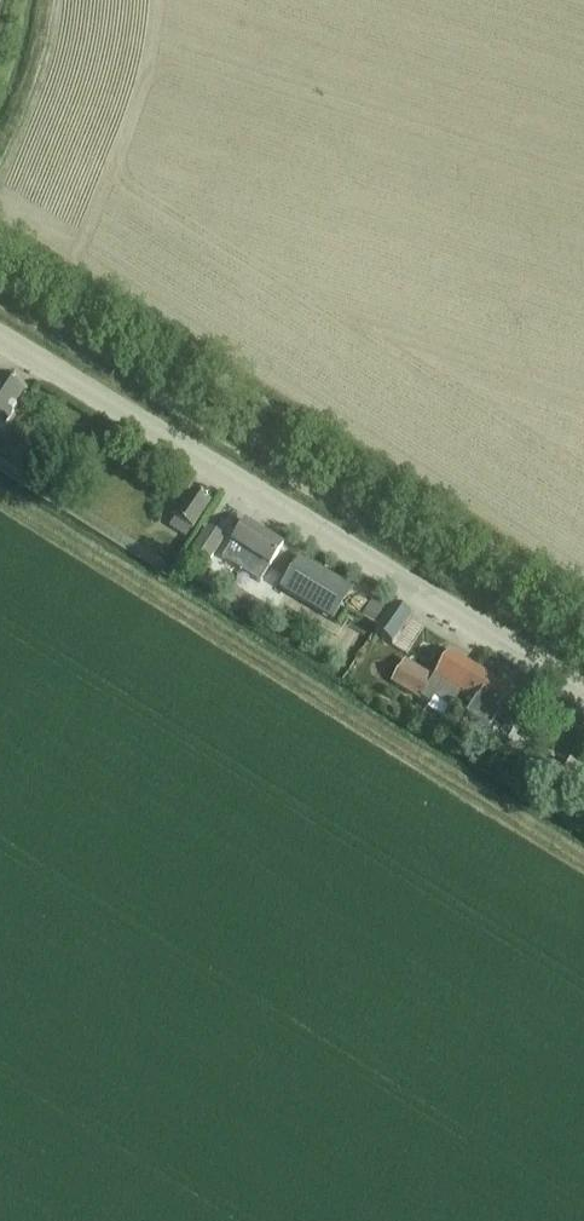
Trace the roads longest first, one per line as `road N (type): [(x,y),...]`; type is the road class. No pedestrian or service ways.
road 1 (tertiary): [(583,695),(0,338)]

